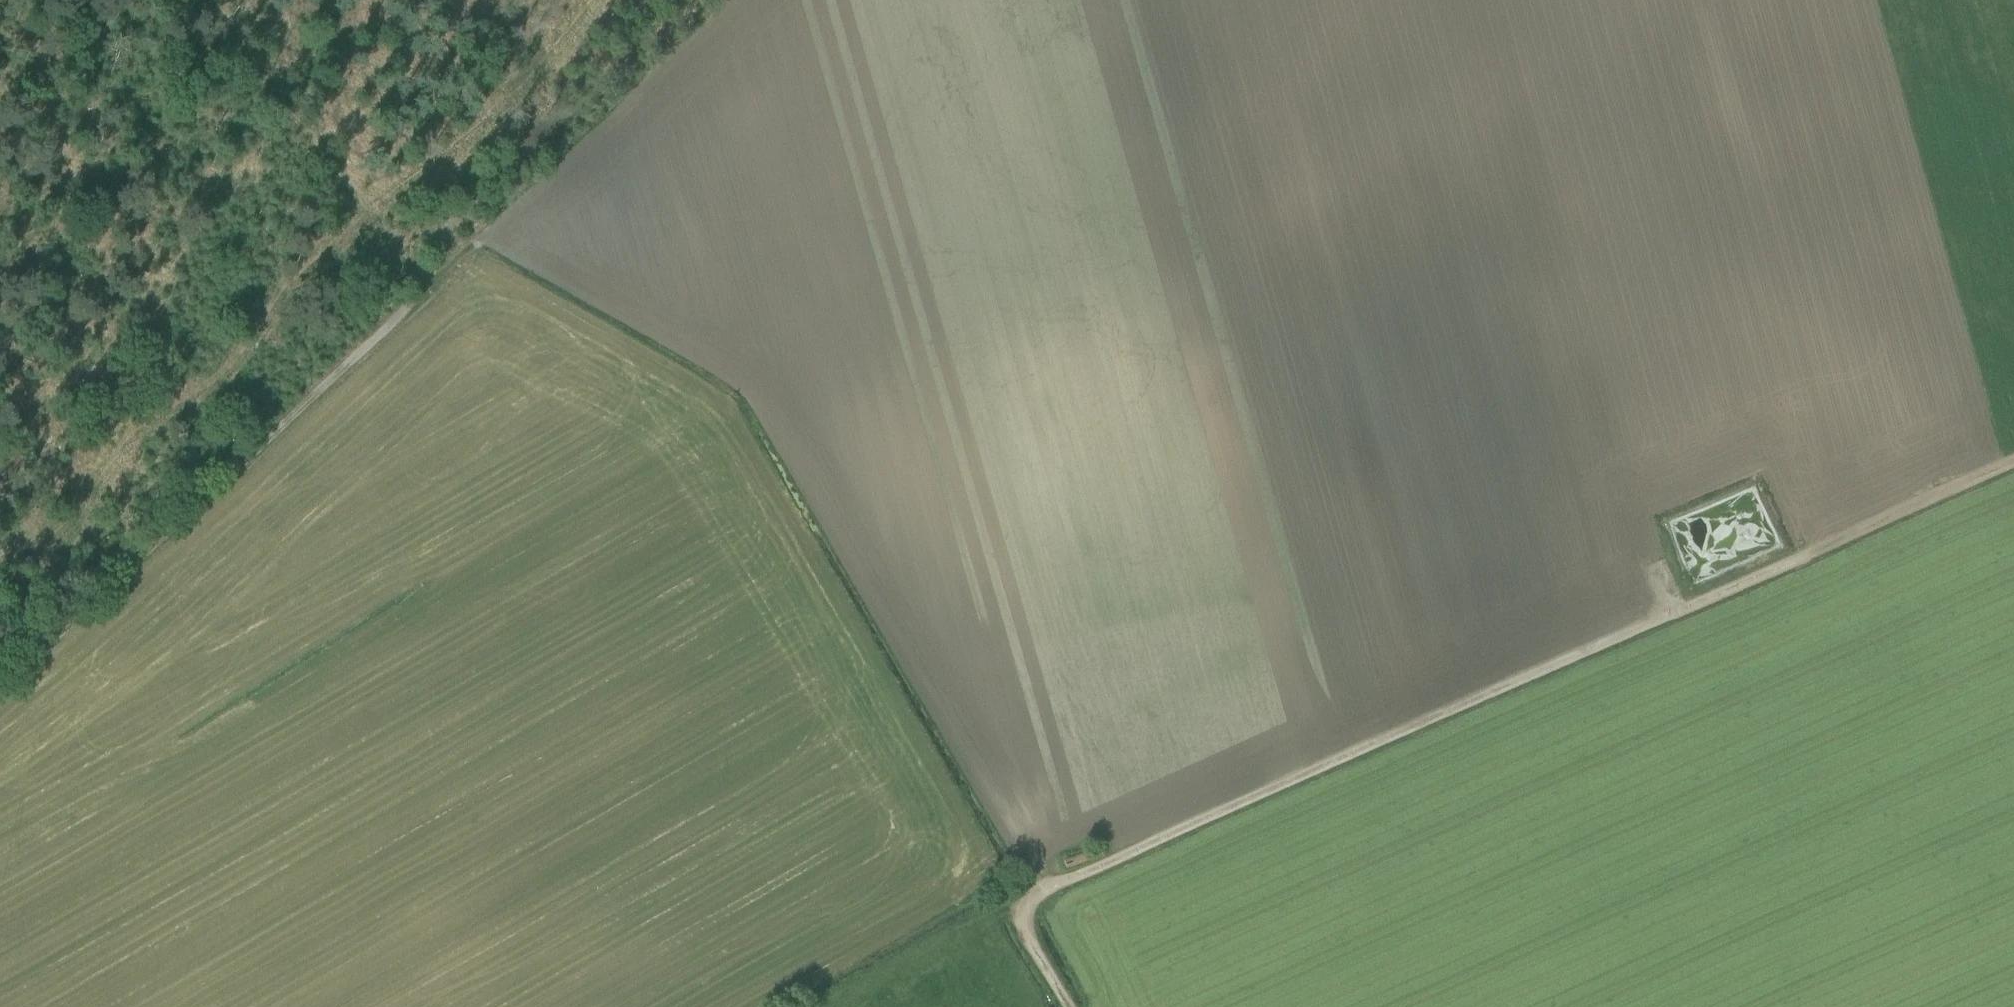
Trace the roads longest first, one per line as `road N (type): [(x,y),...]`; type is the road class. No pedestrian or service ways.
road 1 (track): [(2013,460),(1050,885),(1030,927),(1076,1006)]
road 2 (track): [(397,254),(411,276),(408,298),(214,488),(33,648),(0,647)]
road 3 (track): [(676,0),(397,254)]
road 4 (track): [(397,254),(209,0)]

